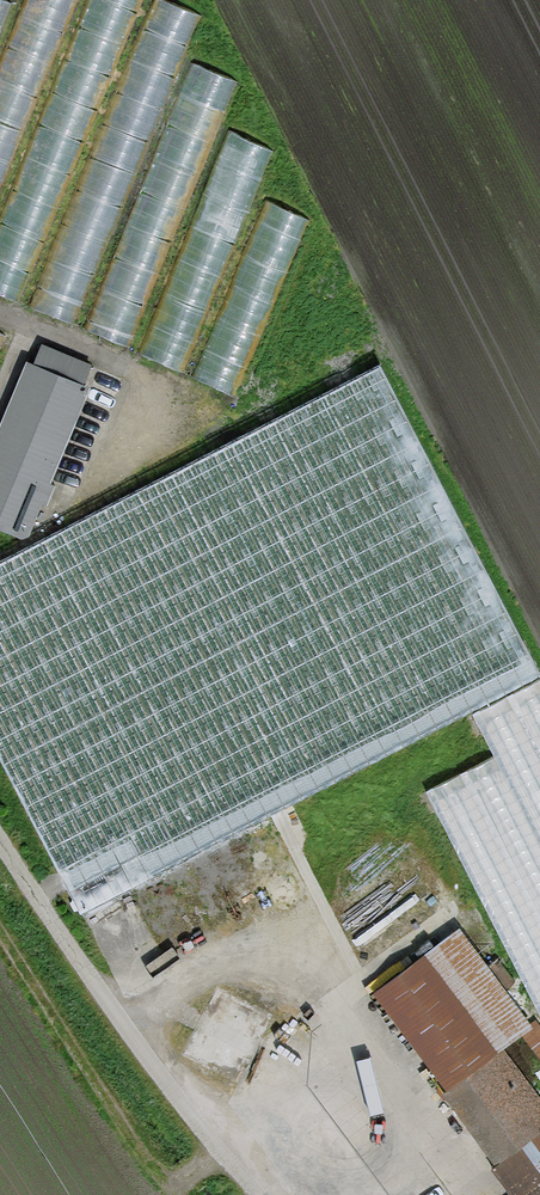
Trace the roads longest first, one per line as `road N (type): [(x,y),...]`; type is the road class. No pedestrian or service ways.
road 1 (track): [(0,836),(100,992),(259,1194)]

